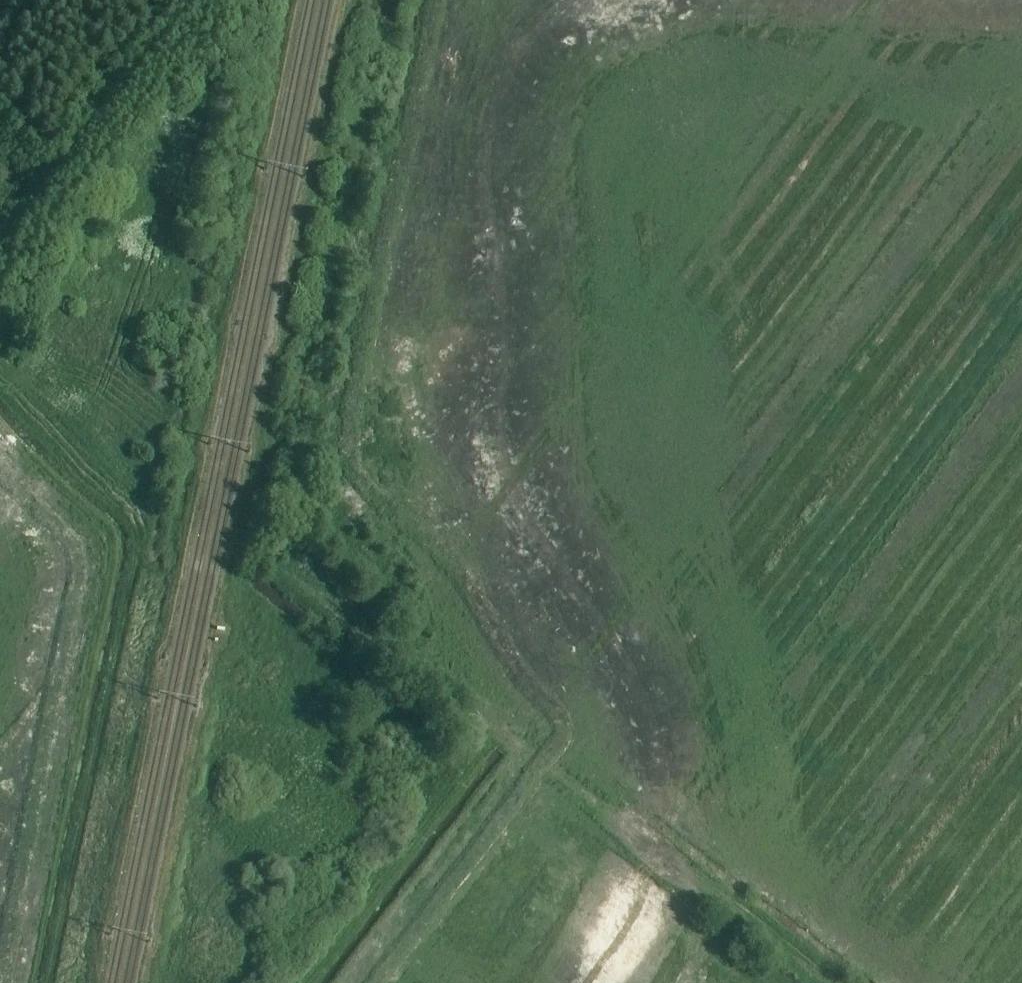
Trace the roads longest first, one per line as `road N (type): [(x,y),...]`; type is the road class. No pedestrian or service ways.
road 1 (track): [(837,982),(282,565)]
road 2 (track): [(140,454),(0,362)]

